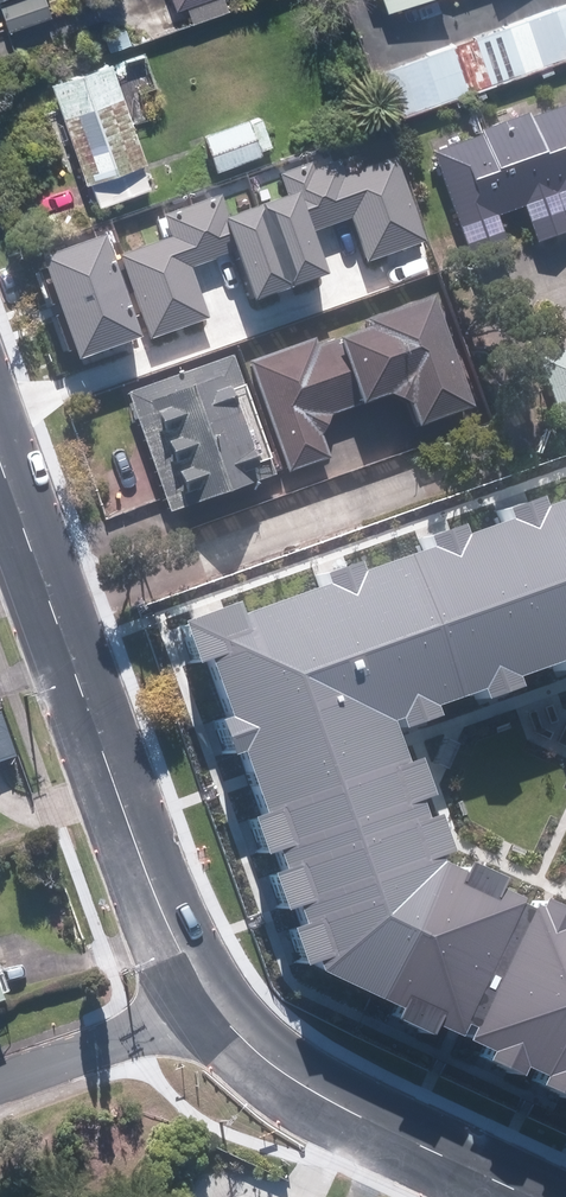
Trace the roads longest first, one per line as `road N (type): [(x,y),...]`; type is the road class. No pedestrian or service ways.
road 1 (secondary): [(200,995),(159,905),(0,467)]
road 2 (secondary): [(526,1196),(331,1103),(247,1044),(200,995)]
road 3 (residential): [(0,1083),(130,1033),(200,995)]

